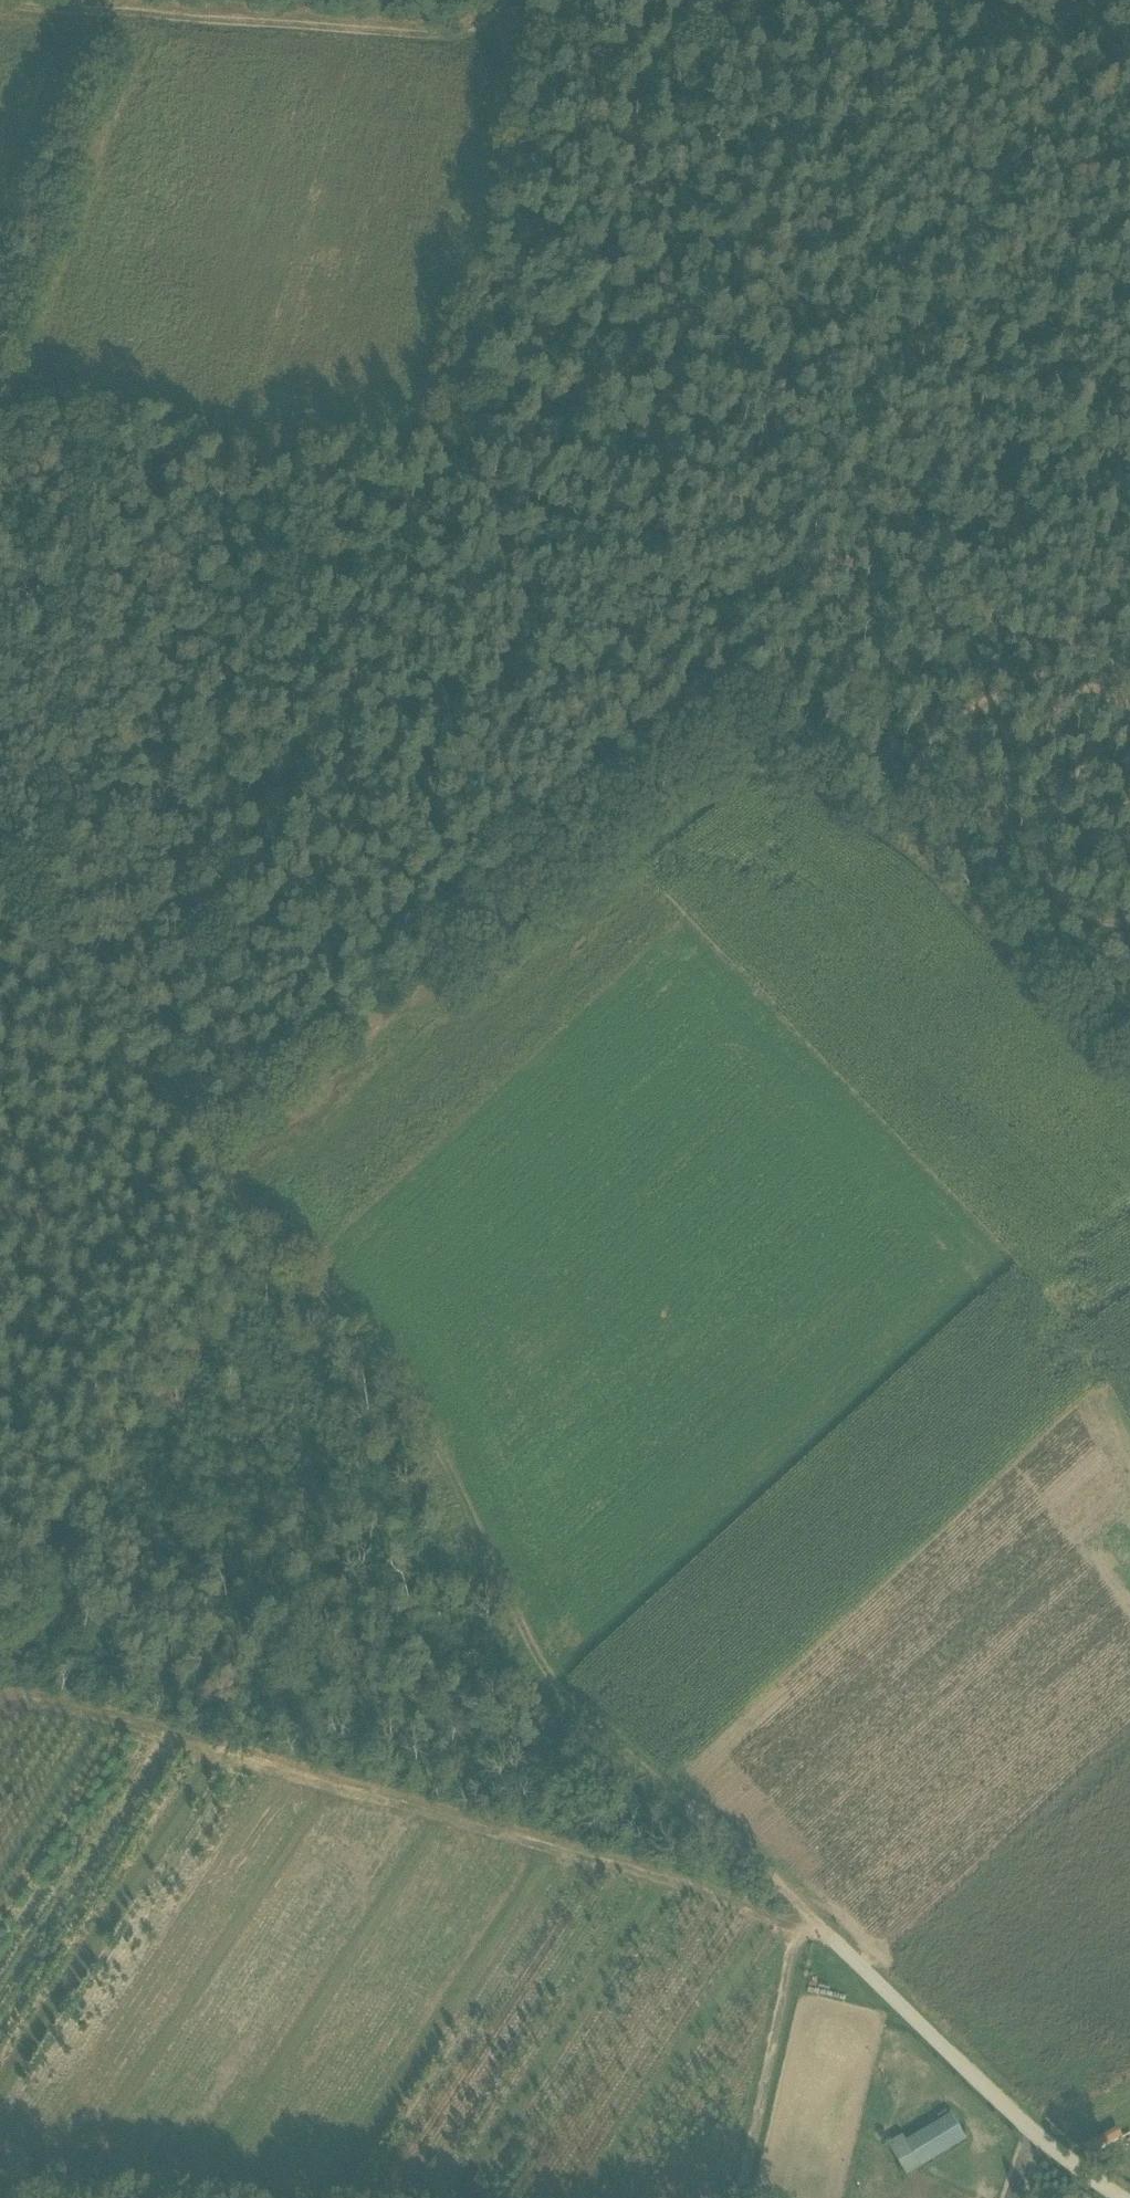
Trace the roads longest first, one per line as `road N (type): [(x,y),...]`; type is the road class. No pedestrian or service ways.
road 1 (track): [(804,1915),(556,1678),(385,1368),(212,1182),(0,879)]
road 2 (track): [(0,1699),(21,1696),(353,1788),(796,1931)]
road 3 (track): [(515,0),(483,28),(0,7)]
road 4 (track): [(804,1915),(1058,2156),(1117,2197)]
road 5 (track): [(0,288),(113,12)]
road 6 (track): [(748,2197),(786,1954),(804,1915)]
road 7 (track): [(0,2178),(167,2197)]

